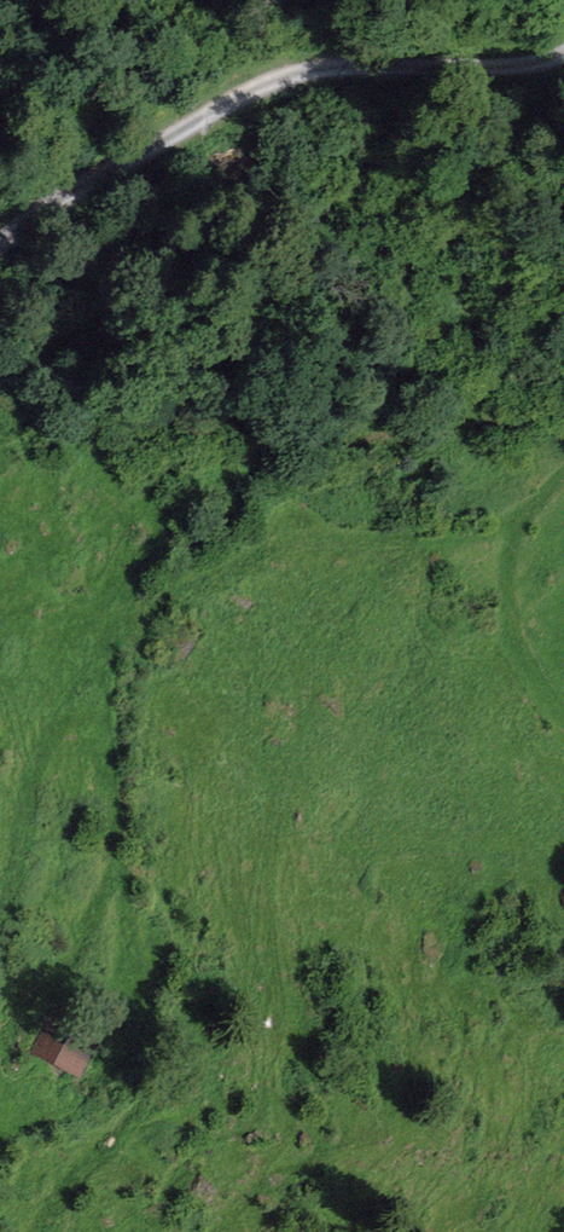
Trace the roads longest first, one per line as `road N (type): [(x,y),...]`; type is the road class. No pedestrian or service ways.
road 1 (track): [(0,913),(32,775),(116,629),(183,588),(299,542),(414,541),(478,532),(524,511)]
road 2 (track): [(45,1231),(64,1187),(140,1116),(154,1079),(96,660)]
road 3 (track): [(0,244),(93,181),(278,82),(370,66),(498,66),(563,54)]
road 4 (track): [(523,662),(509,545),(524,511),(563,474)]
road 5 (track): [(54,981),(118,853)]

